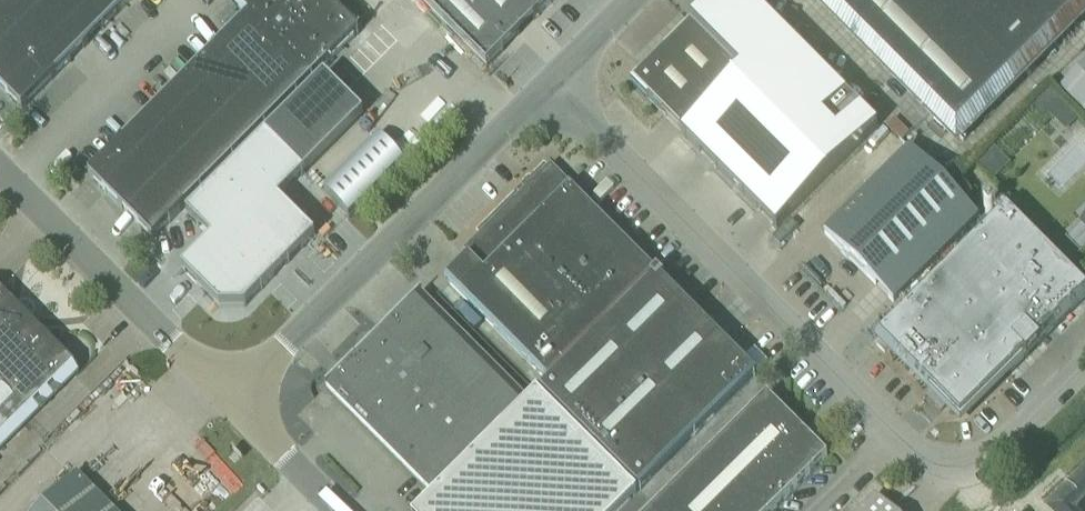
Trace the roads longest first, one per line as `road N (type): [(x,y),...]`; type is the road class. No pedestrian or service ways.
road 1 (unclassified): [(535,105),(922,480),(955,498),(991,482),(1084,383)]
road 2 (unclassified): [(229,400),(535,105)]
road 3 (unclassified): [(229,400),(0,171)]
road 4 (unclassified): [(339,510),(229,400)]
road 5 (unclassified): [(535,105),(639,0)]

